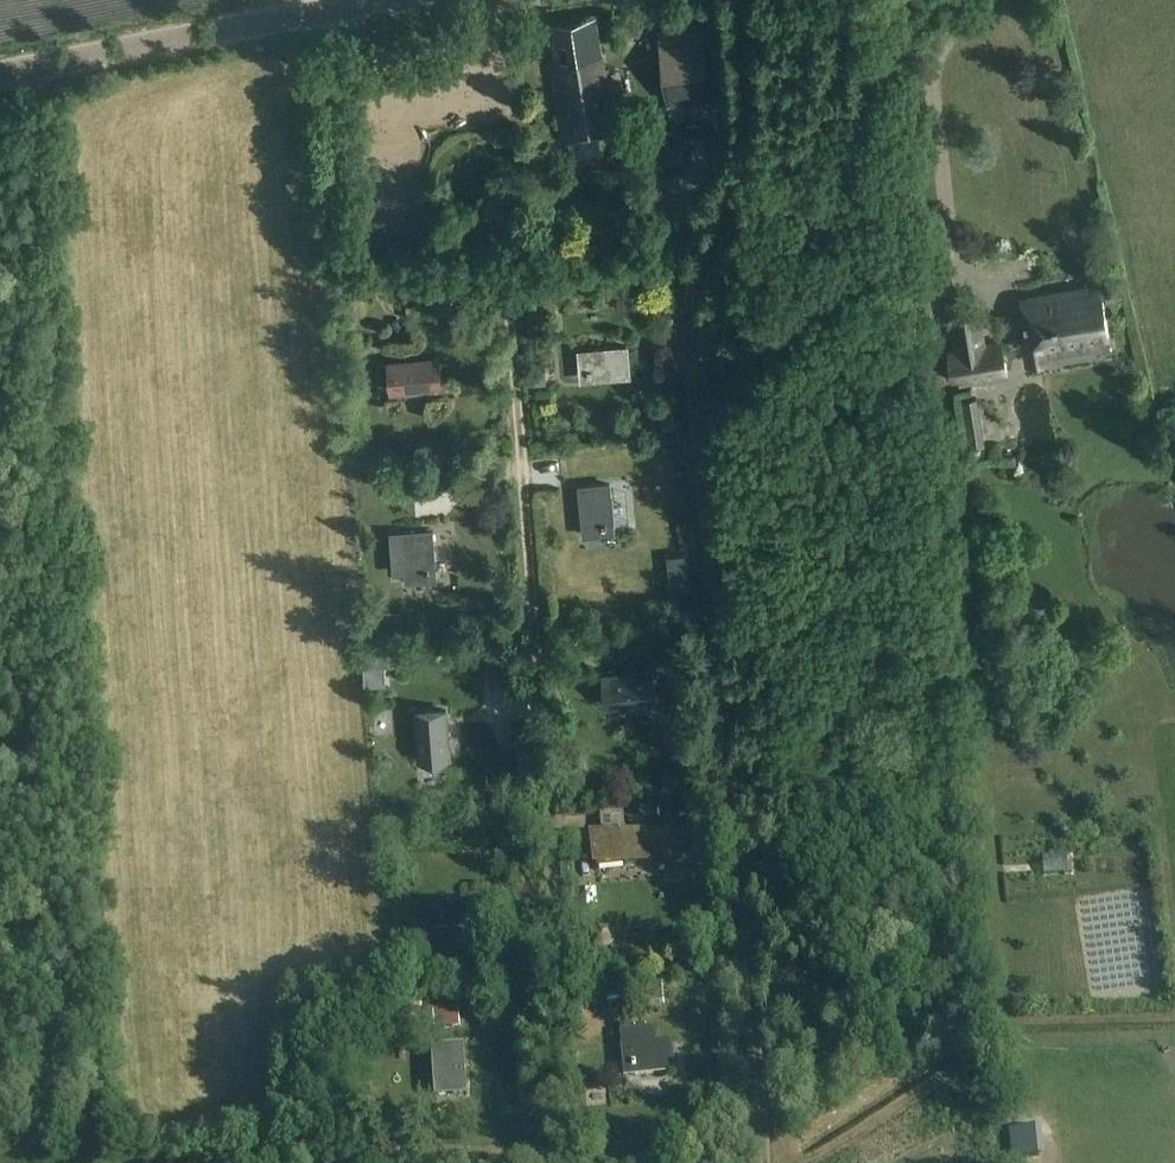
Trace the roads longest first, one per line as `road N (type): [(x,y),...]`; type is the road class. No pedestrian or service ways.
road 1 (track): [(764,1162),(686,315),(695,270),(749,138),(743,0)]
road 2 (track): [(328,11),(344,258),(358,274),(381,279),(473,275),(505,295),(554,1031)]
road 3 (tertiary): [(0,74),(387,0)]

